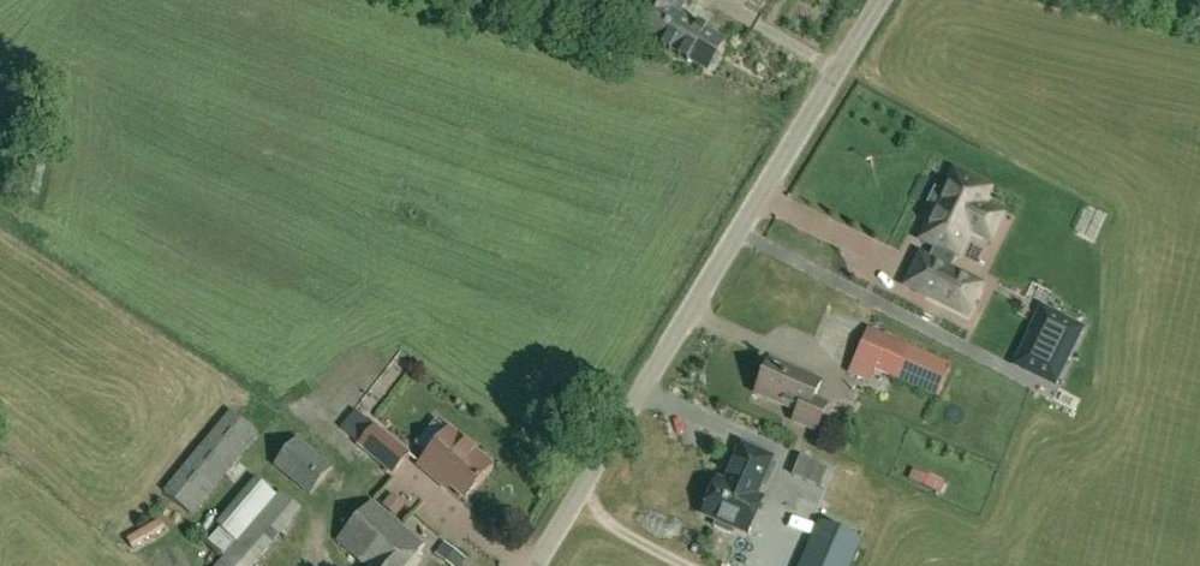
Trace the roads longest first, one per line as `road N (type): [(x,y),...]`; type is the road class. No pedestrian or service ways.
road 1 (unclassified): [(536,565),(881,0)]
road 2 (track): [(573,506),(684,565)]

